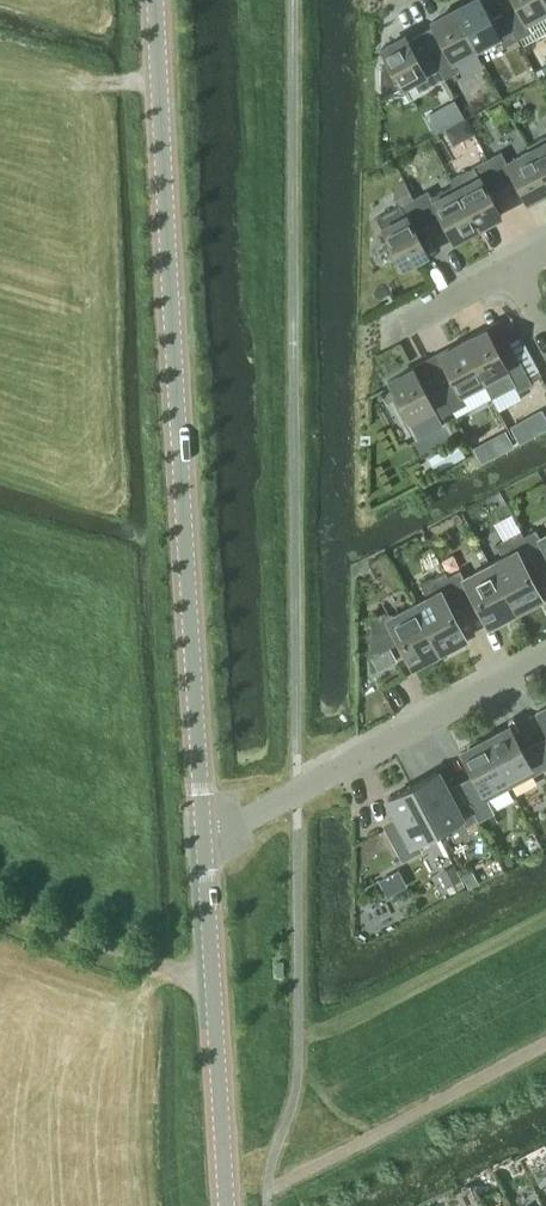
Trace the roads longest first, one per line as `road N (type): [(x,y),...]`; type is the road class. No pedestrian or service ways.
road 1 (secondary): [(205,834),(158,0)]
road 2 (residential): [(205,834),(545,660)]
road 3 (secondary): [(229,1205),(205,834)]
road 4 (track): [(214,986),(0,908)]
road 5 (residential): [(393,330),(512,273)]

